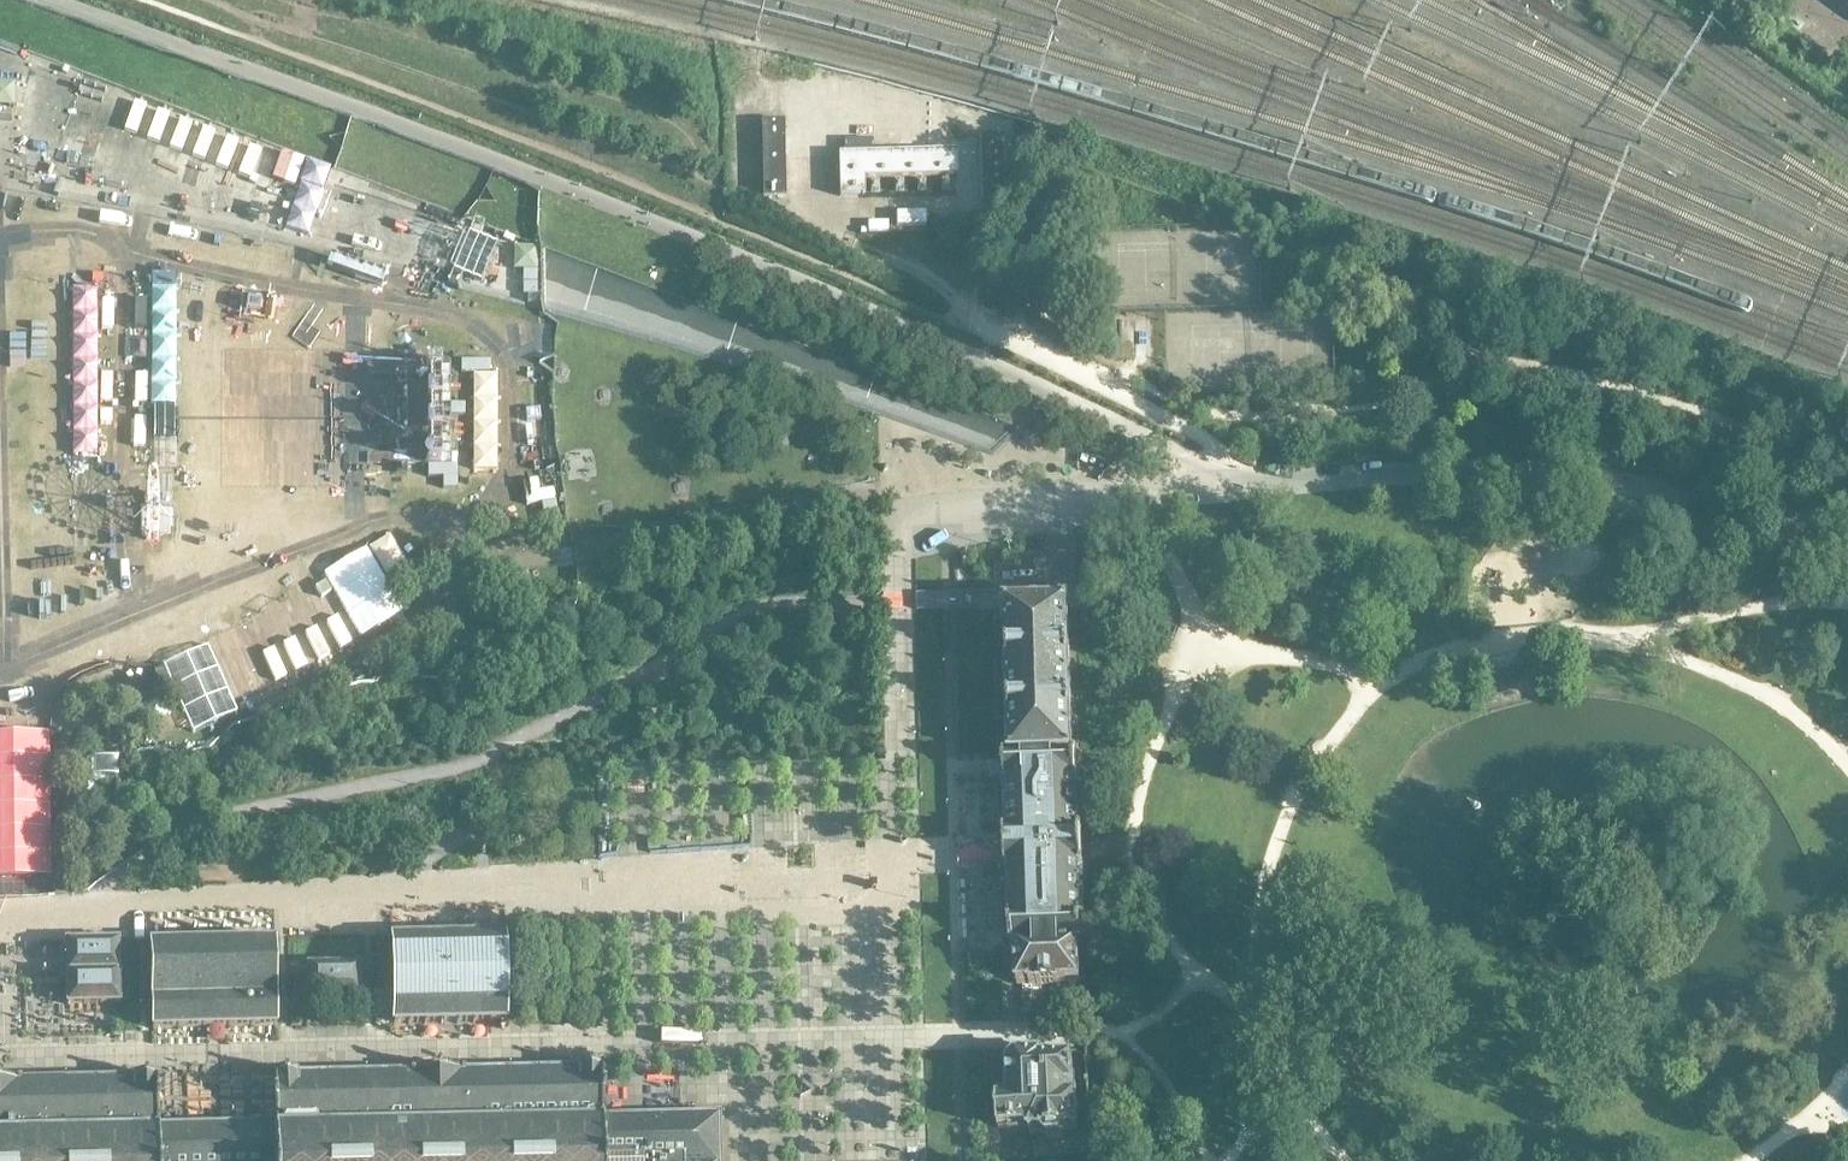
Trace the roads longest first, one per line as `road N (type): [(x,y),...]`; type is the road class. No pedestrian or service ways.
road 1 (residential): [(0,1055),(672,1043)]
road 2 (residential): [(0,919),(668,889)]
road 3 (residential): [(877,886),(898,693),(898,521),(1073,505)]
road 4 (residential): [(1065,1035),(879,1037)]
road 5 (residential): [(668,889),(672,1043)]
road 6 (residential): [(800,888),(802,1040)]
road 7 (residential): [(879,1037),(877,886)]
road 8 (residential): [(672,1043),(766,1160)]
road 9 (residential): [(668,889),(800,888)]
road 10 (residential): [(802,1040),(672,1043)]
road 11 (residential): [(881,1160),(879,1037)]
road 12 (residential): [(802,1040),(804,1160)]

